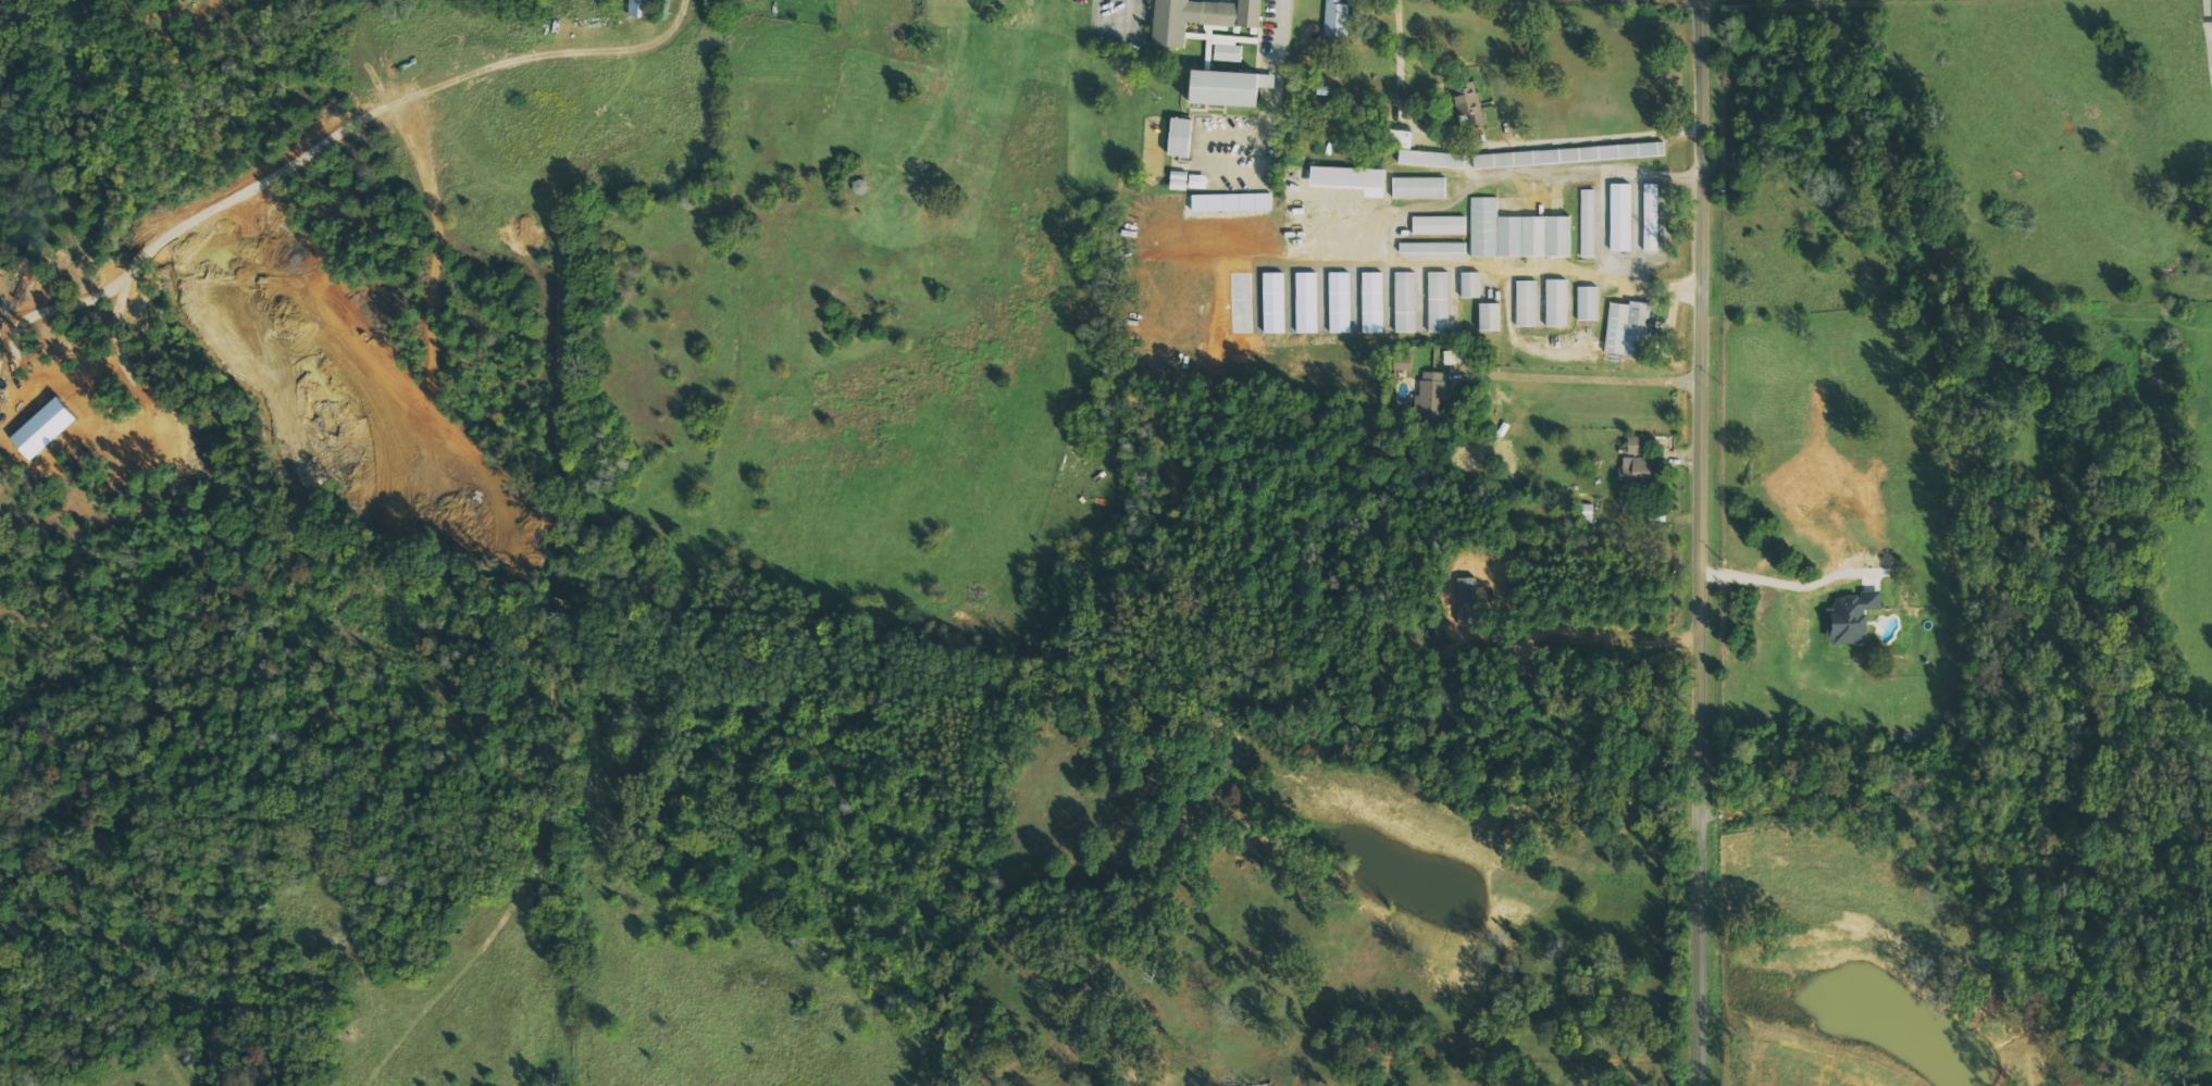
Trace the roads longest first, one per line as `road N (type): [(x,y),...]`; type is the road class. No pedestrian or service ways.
road 1 (residential): [(1710,1085),(1711,561),(1697,0)]

